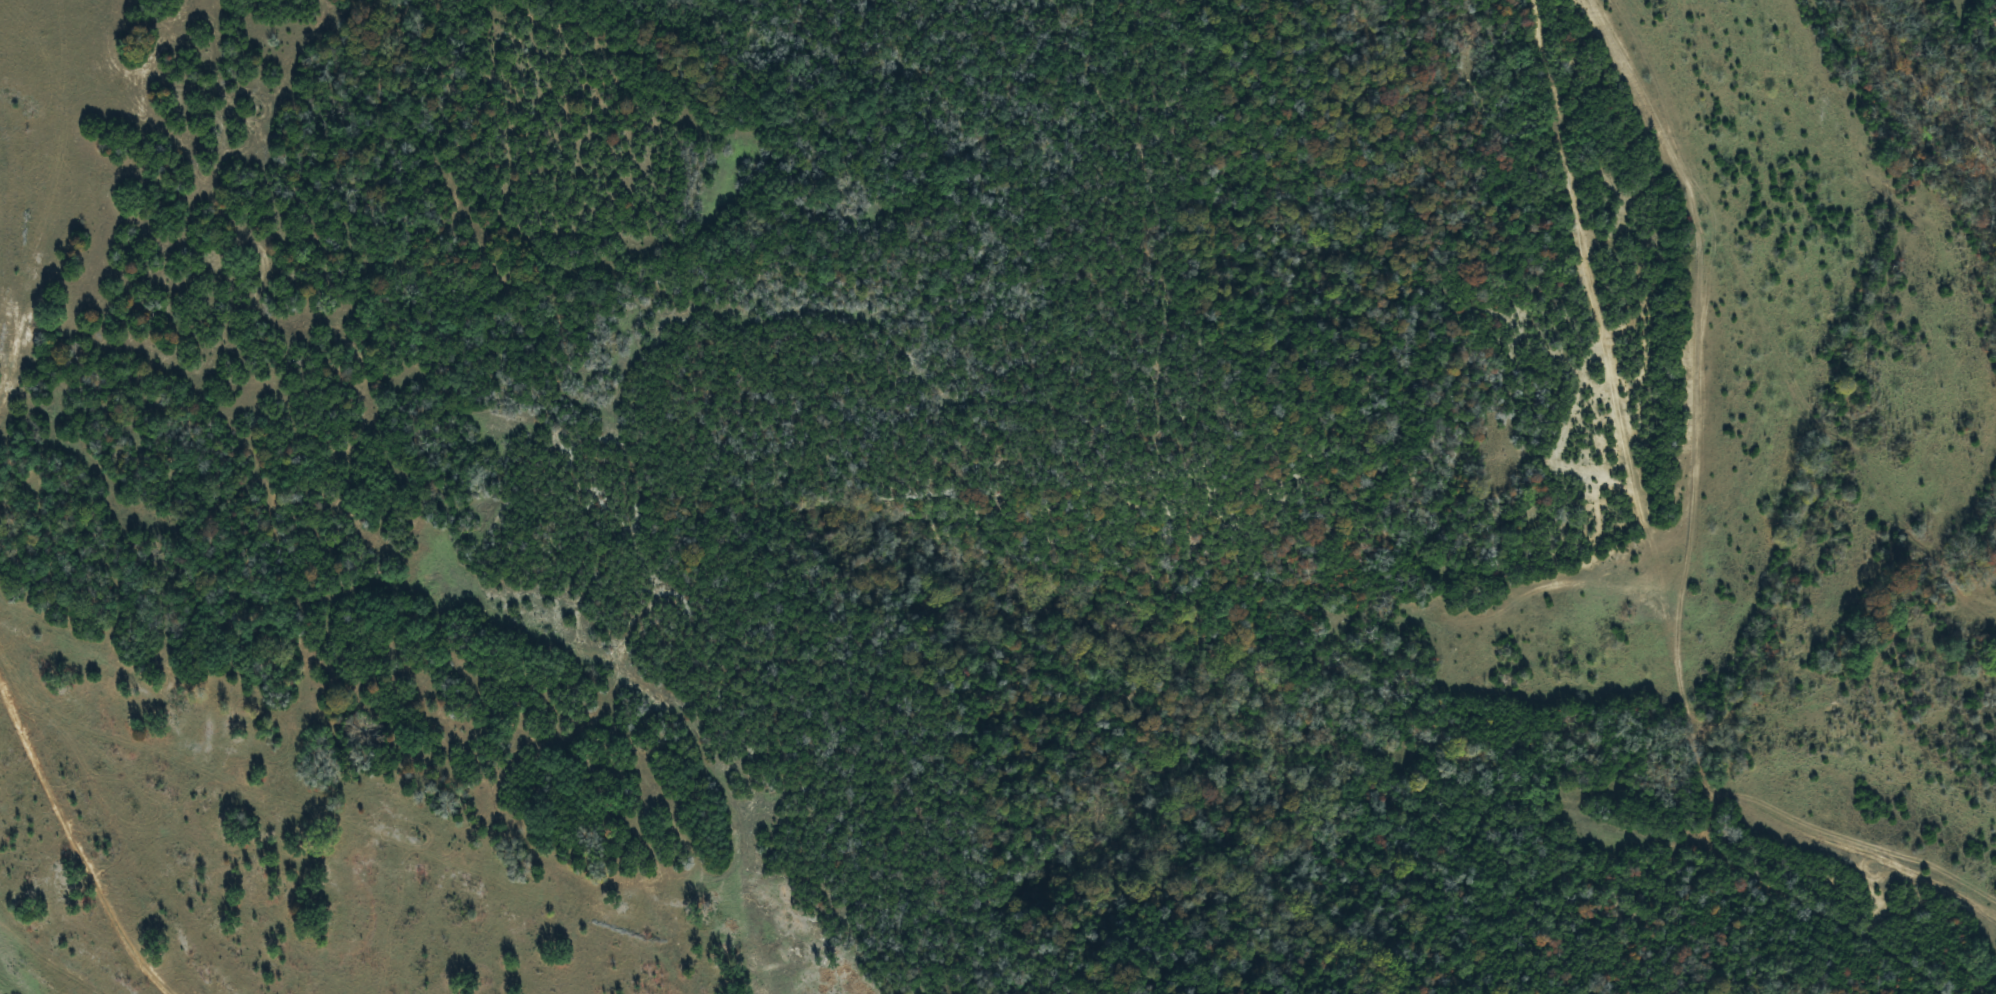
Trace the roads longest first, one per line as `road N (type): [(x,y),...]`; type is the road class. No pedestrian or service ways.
road 1 (track): [(160,993),(60,807),(0,599)]

